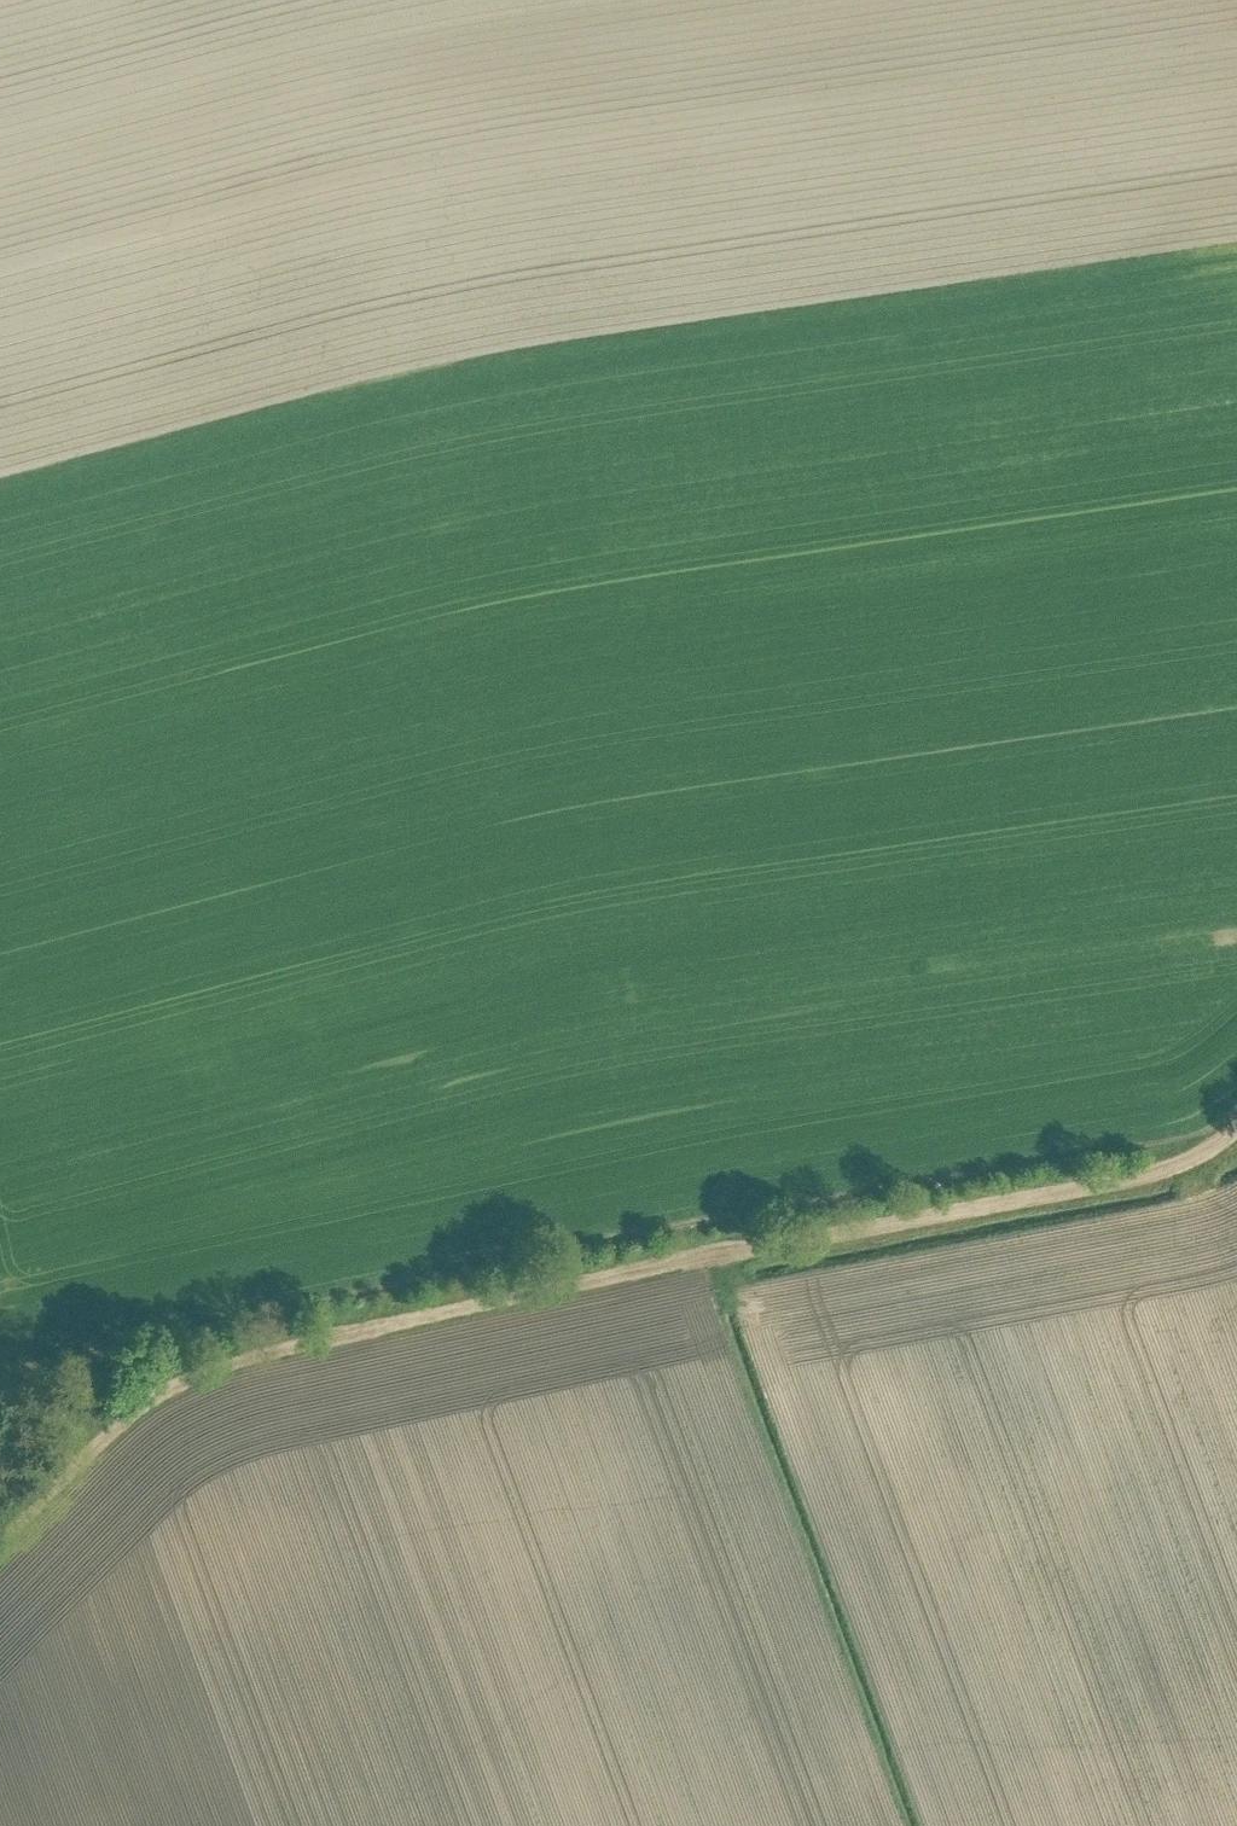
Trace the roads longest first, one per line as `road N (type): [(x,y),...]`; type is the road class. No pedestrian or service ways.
road 1 (track): [(1236,1130),(1207,1153),(1149,1176),(682,1260),(233,1362),(146,1403),(0,1545)]

